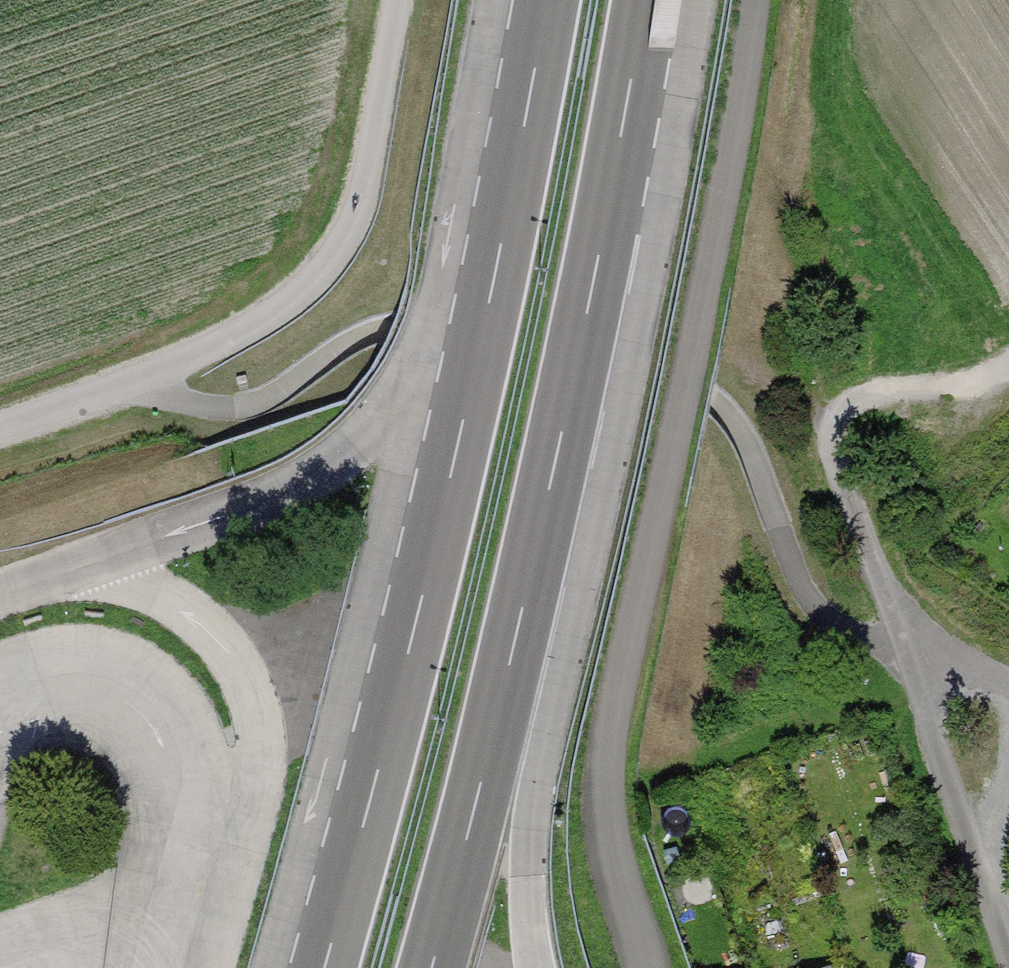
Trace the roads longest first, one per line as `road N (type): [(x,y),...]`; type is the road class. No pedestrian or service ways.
road 1 (motorway): [(548,0),(451,474),(322,967)]
road 2 (motorway): [(431,967),(552,481),(645,0)]
road 3 (track): [(1008,950),(833,437),(842,404),(965,409),(1008,373)]
road 4 (track): [(398,0),(368,180),(332,259),(276,312),(219,346),(135,379)]
road 5 (track): [(135,379),(0,427)]
road 6 (track): [(902,640),(1008,699)]

